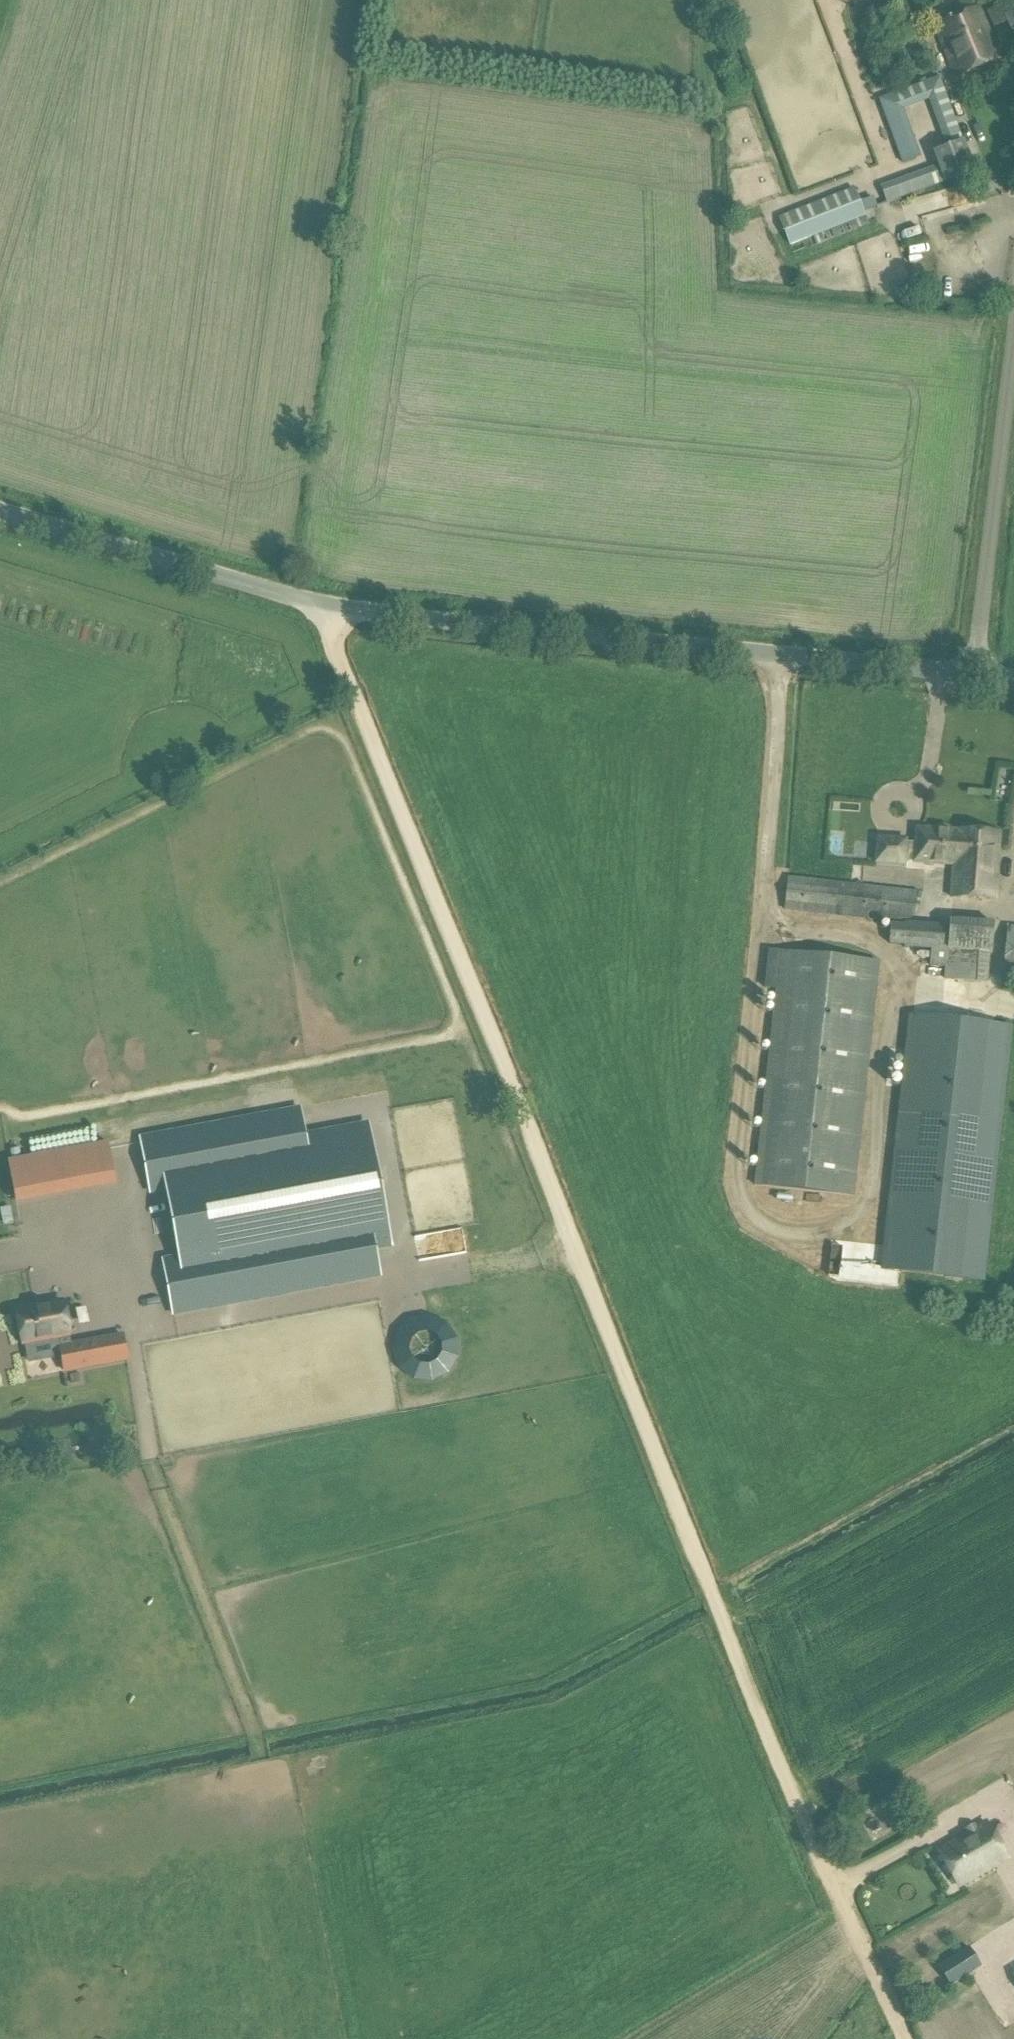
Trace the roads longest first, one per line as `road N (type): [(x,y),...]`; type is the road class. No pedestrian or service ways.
road 1 (unclassified): [(906,2038),(811,1835),(609,1340),(331,639),(330,609)]
road 2 (unclassified): [(982,677),(330,609)]
road 3 (unclassified): [(330,609),(0,513)]
road 4 (unclassified): [(982,677),(1013,367)]

